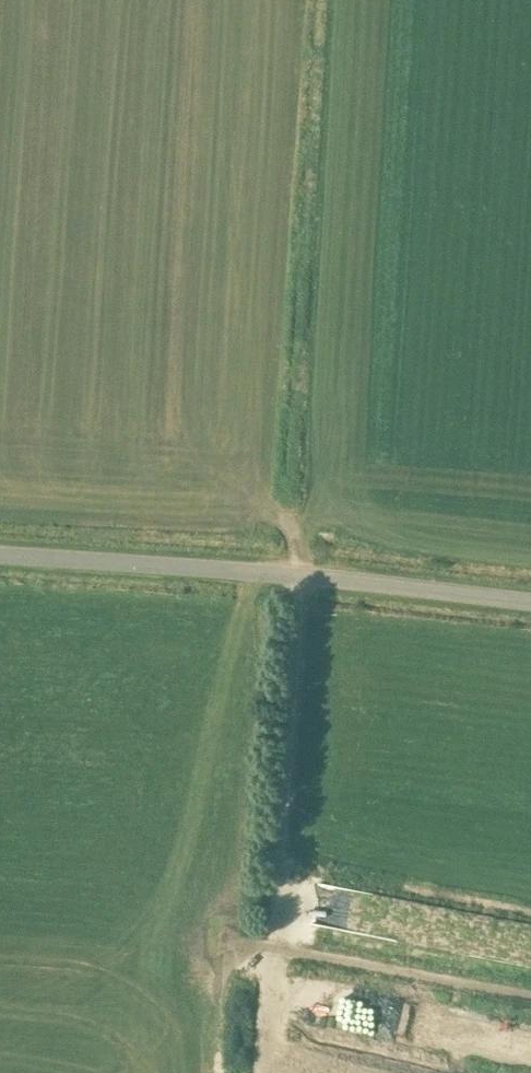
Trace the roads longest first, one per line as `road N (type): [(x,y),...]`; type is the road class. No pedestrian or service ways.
road 1 (tertiary): [(530,602),(287,572),(0,553)]

